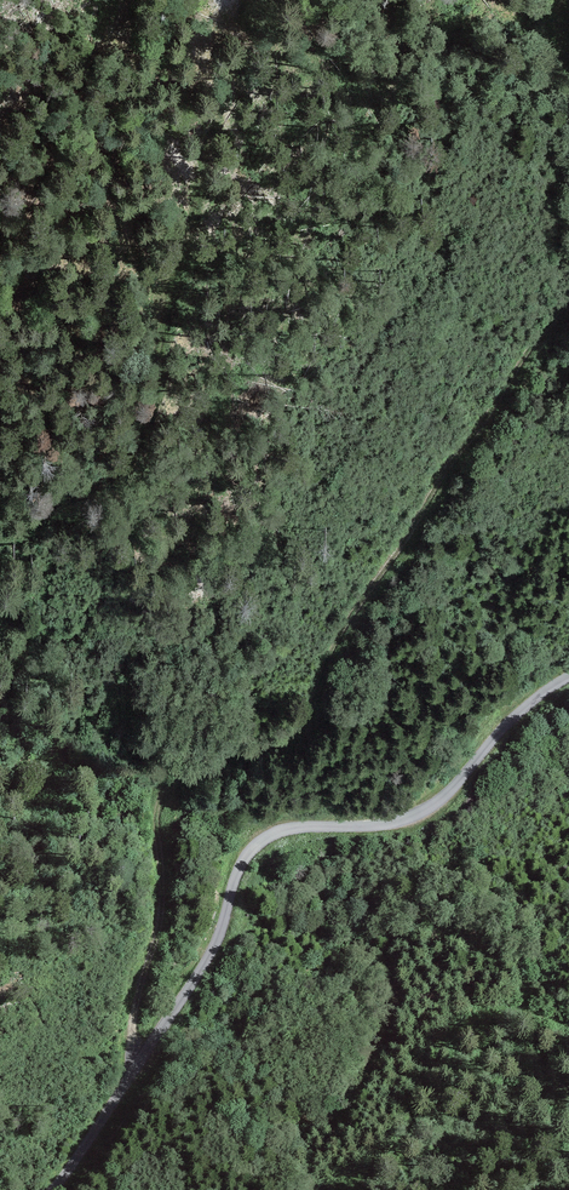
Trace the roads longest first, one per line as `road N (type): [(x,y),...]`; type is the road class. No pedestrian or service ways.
road 1 (track): [(138,1068),(135,1017),(163,917),(159,812),(170,787),(190,769),(296,738),(314,717),(339,642),(362,605),(538,342),(568,309)]
road 2 (unclassified): [(568,679),(524,711),(425,813),(292,831),(255,857),(217,946),(57,1189)]
road 3 (track): [(0,533),(103,479),(138,444),(153,410),(225,88)]

